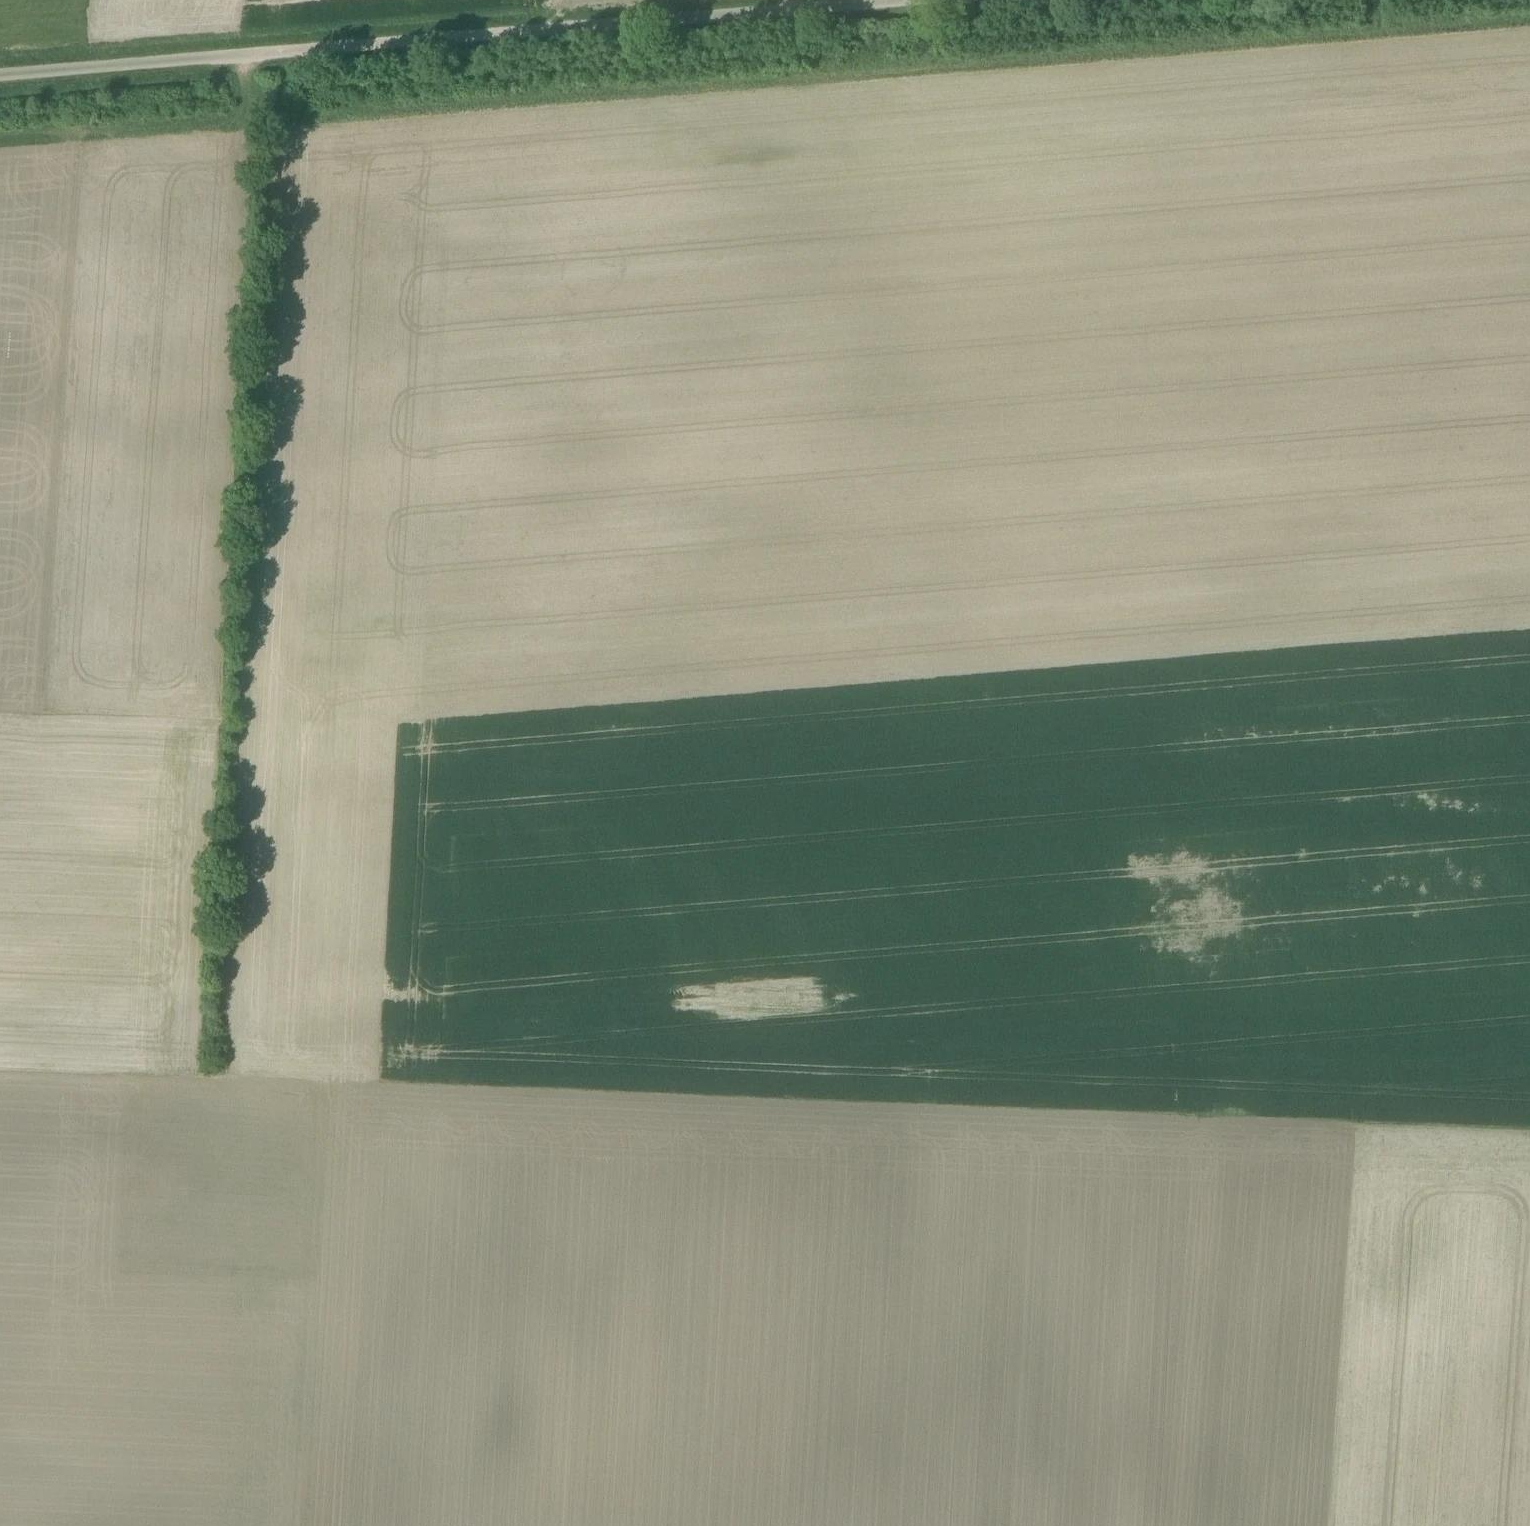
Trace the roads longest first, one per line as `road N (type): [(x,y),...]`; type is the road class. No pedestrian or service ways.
road 1 (unclassified): [(980,0),(0,76)]

